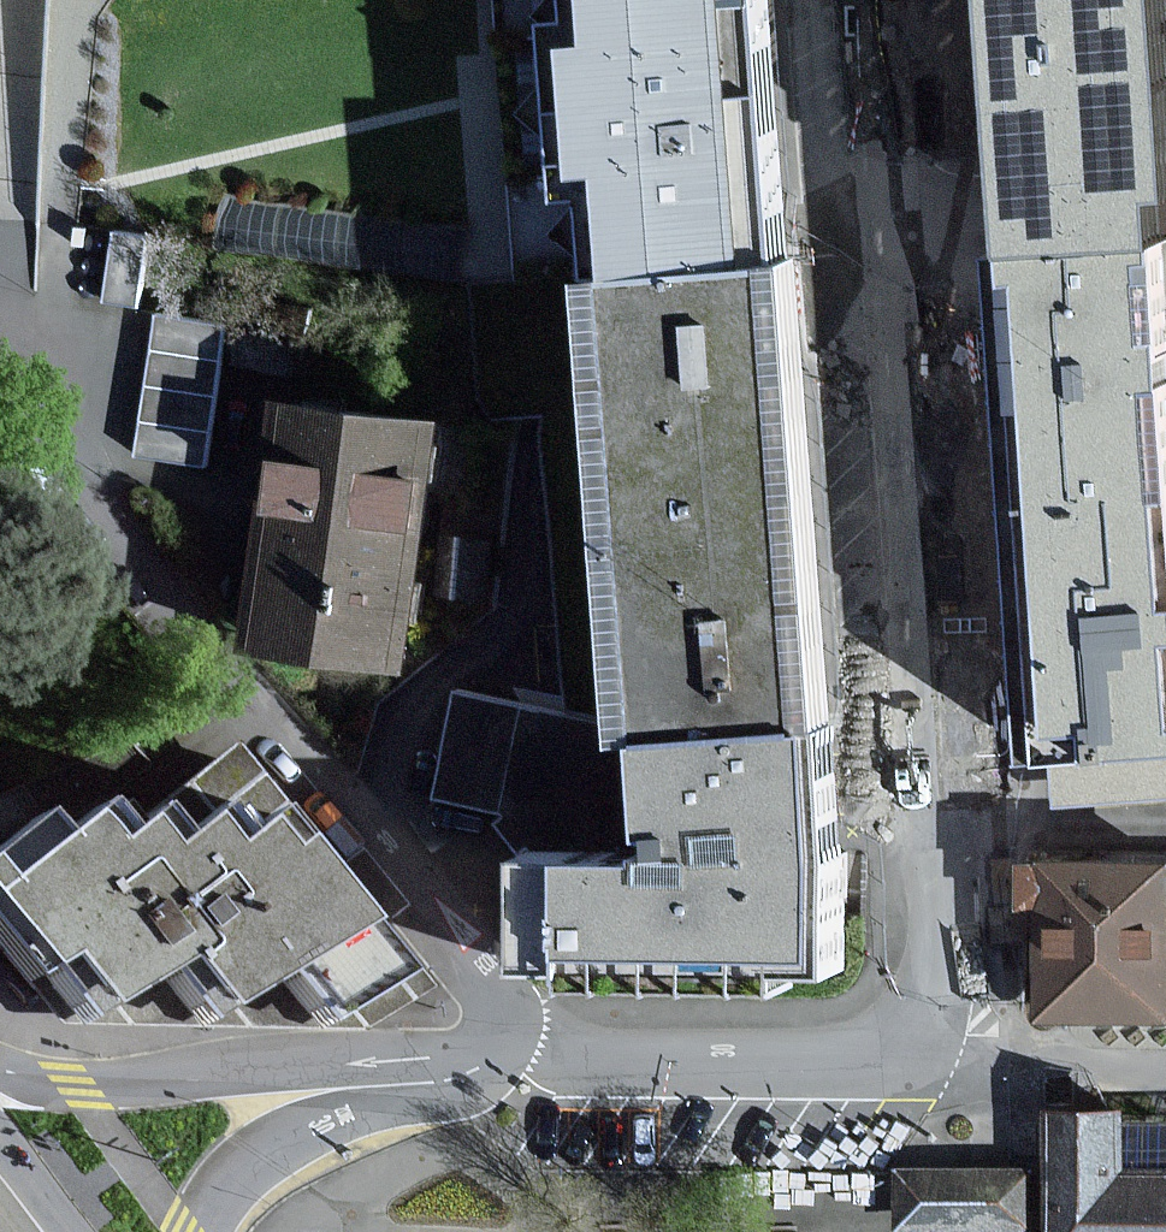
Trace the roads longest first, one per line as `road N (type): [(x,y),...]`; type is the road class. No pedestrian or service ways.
road 1 (residential): [(880,0),(946,1064),(504,1045)]
road 2 (residential): [(504,1045),(501,1013),(461,944),(0,393)]
road 3 (residential): [(504,1045),(124,1083),(40,1080),(0,1069)]
road 4 (residential): [(206,1231),(228,1195),(286,1142),(336,1118),(475,1093),(493,1079),(504,1045)]

